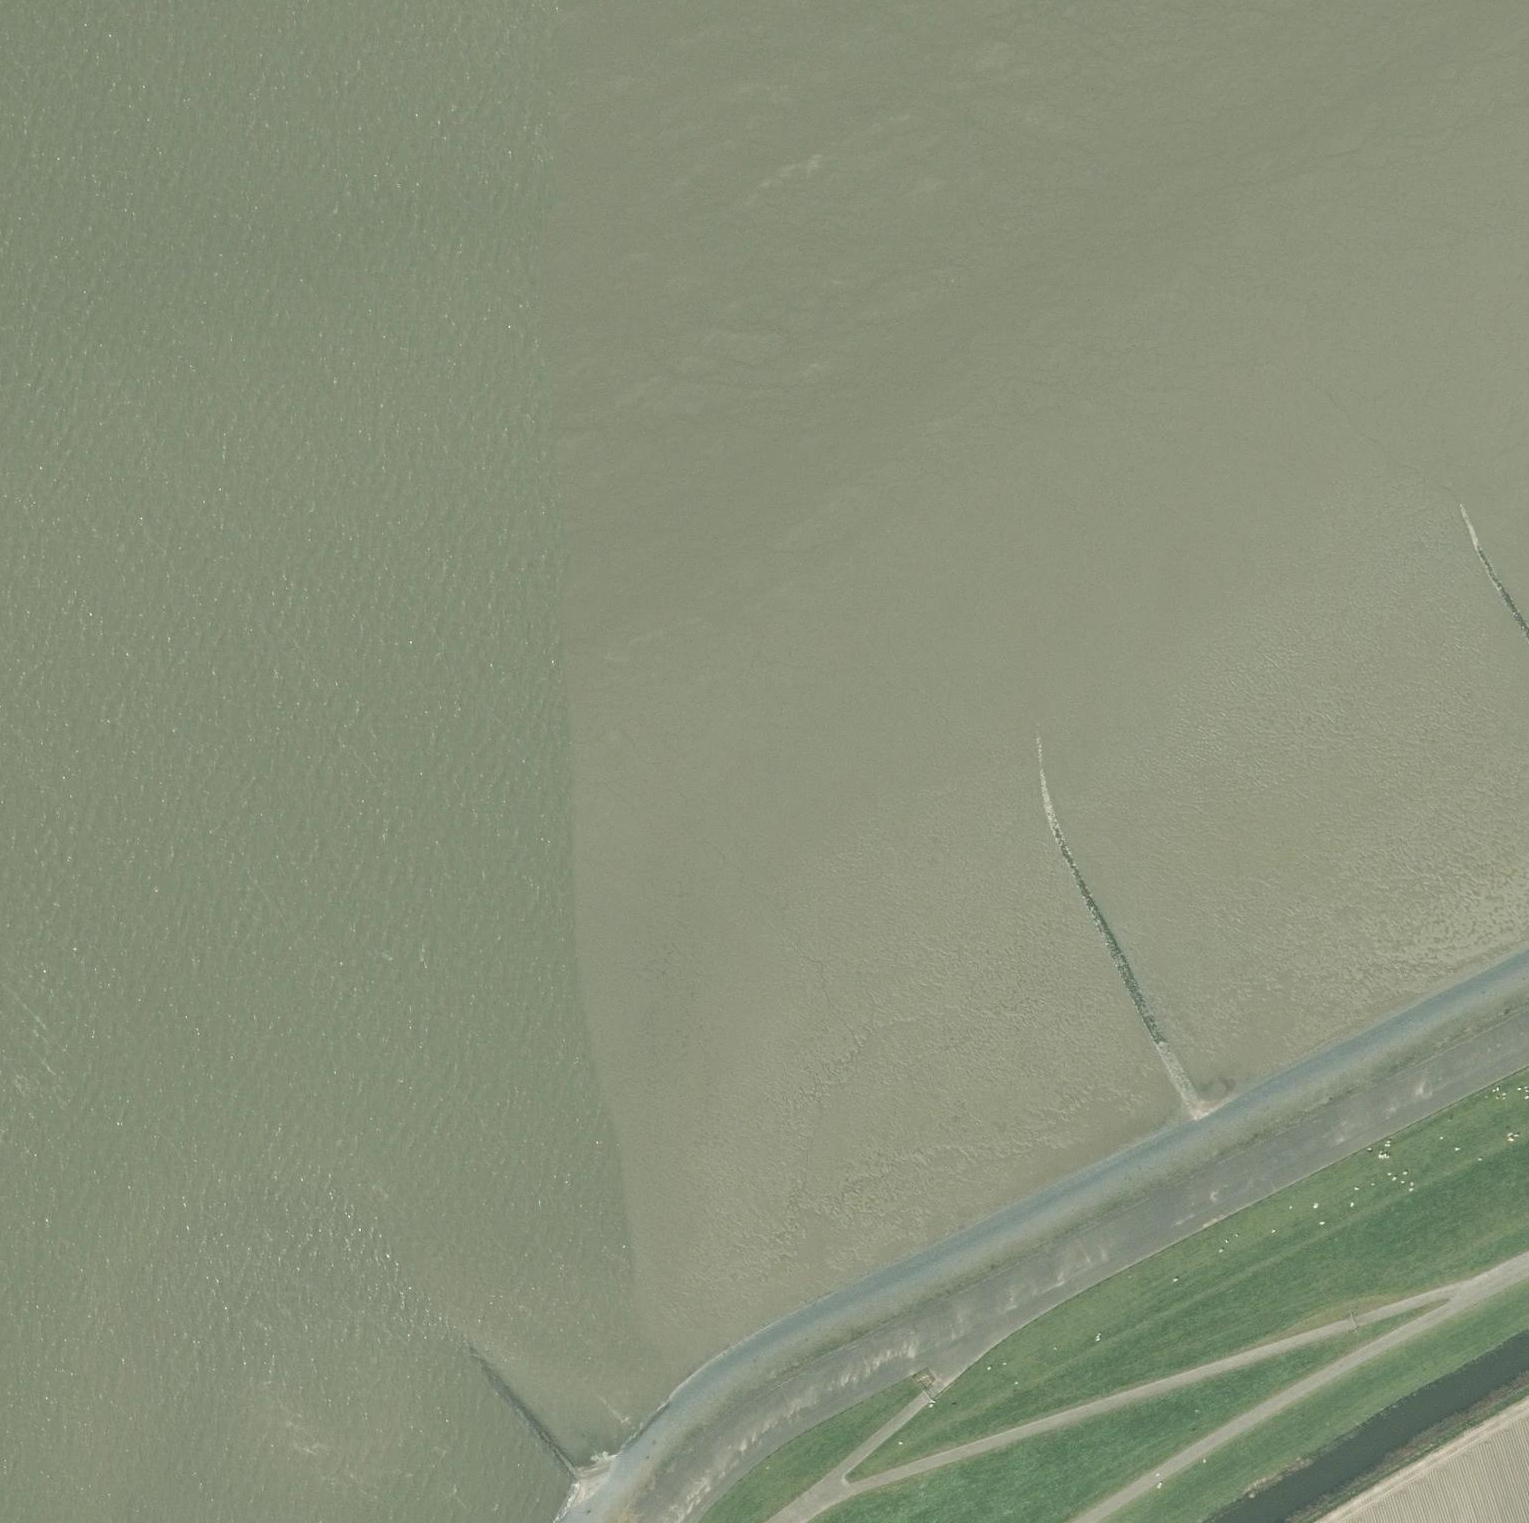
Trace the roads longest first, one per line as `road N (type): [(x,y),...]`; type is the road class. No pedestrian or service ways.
road 1 (unclassified): [(788,1522),(811,1505),(1516,1277)]
road 2 (unclassified): [(1087,1522),(1338,1371),(1516,1277)]

